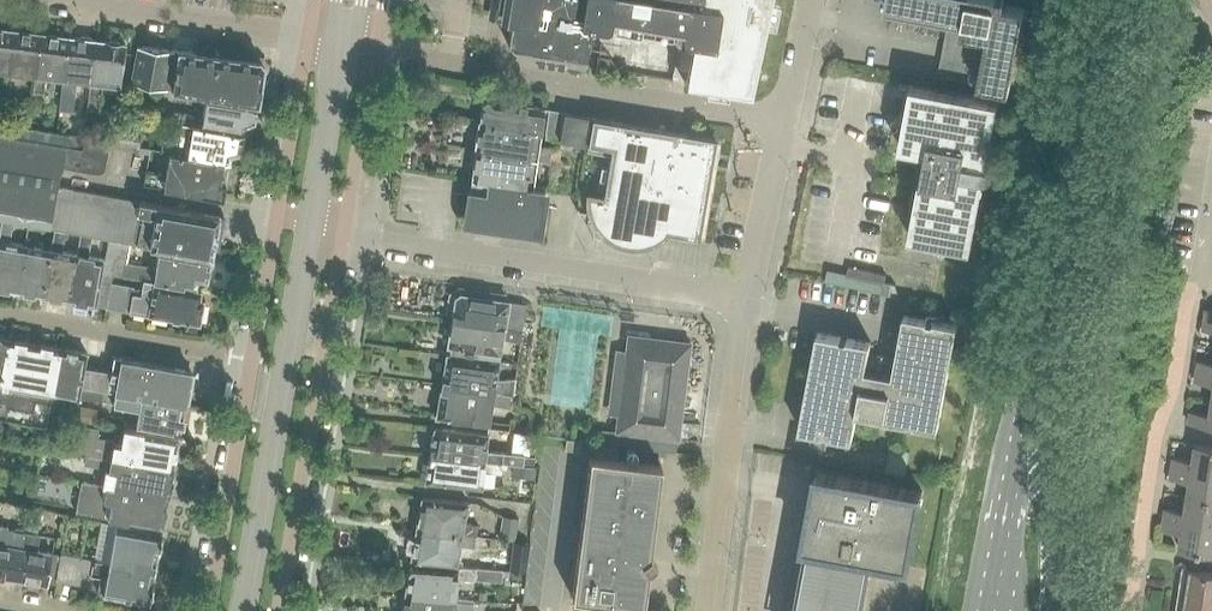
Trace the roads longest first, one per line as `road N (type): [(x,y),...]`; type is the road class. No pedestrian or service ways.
road 1 (residential): [(785,120),(375,51)]
road 2 (residential): [(747,299),(344,238)]
road 3 (tertiary): [(244,610),(309,233)]
road 4 (residential): [(279,610),(344,238)]
road 5 (secondary): [(1063,247),(1019,438),(994,610)]
road 6 (secondary): [(1054,610),(1064,517),(1063,247)]
road 7 (residential): [(308,39),(252,358)]
road 8 (residential): [(714,569),(747,299)]
road 9 (residential): [(252,358),(0,313)]
road 10 (residential): [(252,358),(208,610)]
road 11 (secondary): [(1063,247),(1111,0)]
road 12 (residential): [(71,0),(279,34)]
road 13 (tertiary): [(309,233),(342,45)]
road 14 (residential): [(344,238),(375,51)]
road 15 (residential): [(747,299),(785,120)]
road 16 (residential): [(785,120),(809,0)]

